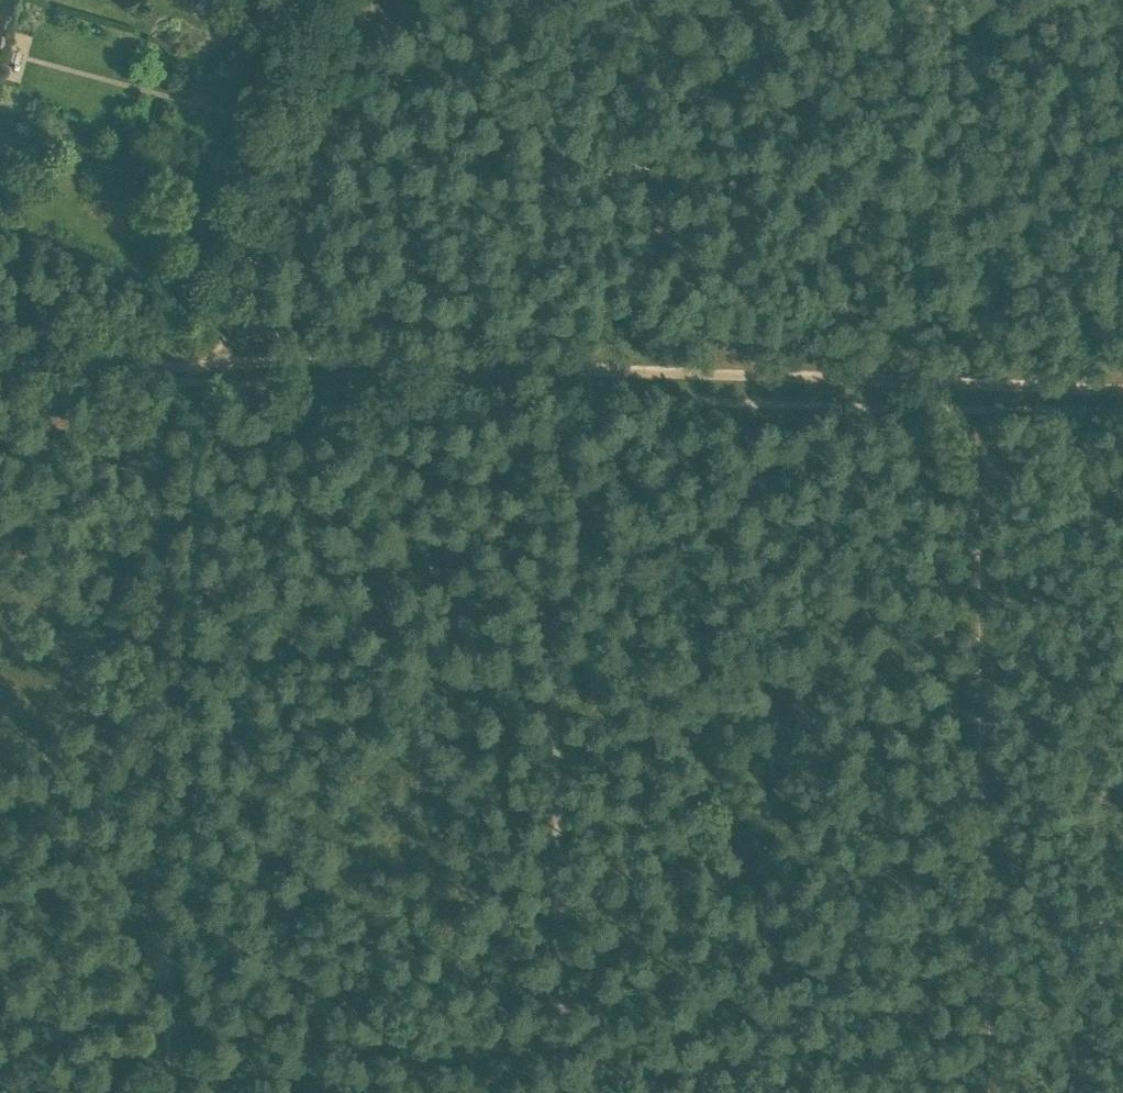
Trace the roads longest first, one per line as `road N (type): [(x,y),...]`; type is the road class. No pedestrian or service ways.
road 1 (track): [(169,1092),(163,364)]
road 2 (track): [(989,1092),(988,771),(973,410)]
road 3 (track): [(214,383),(221,329),(292,163),(374,0)]
road 4 (track): [(852,68),(603,39),(447,0)]
road 5 (track): [(1122,179),(988,210),(876,207),(856,175),(852,68)]
road 6 (track): [(1010,0),(917,54),(852,68)]

